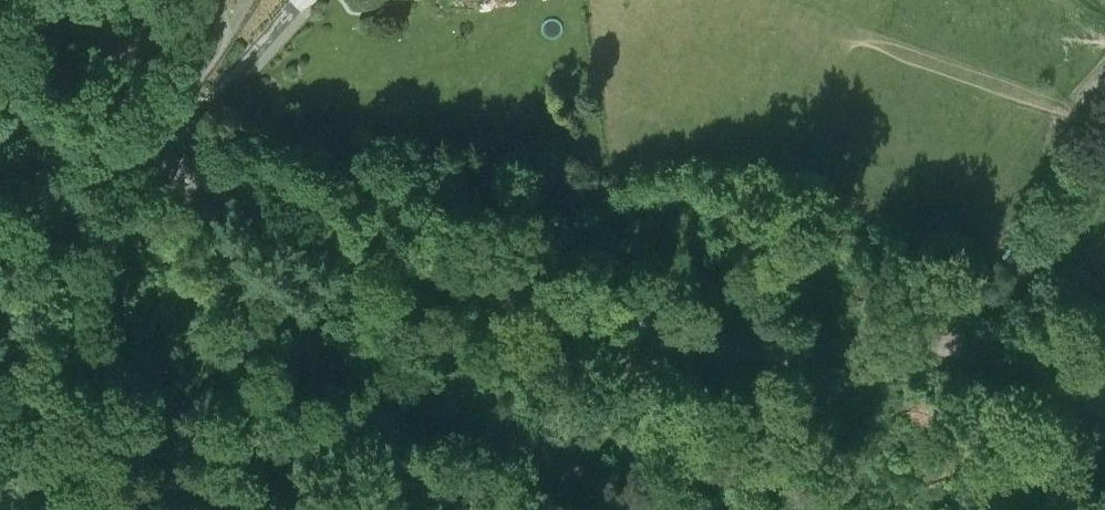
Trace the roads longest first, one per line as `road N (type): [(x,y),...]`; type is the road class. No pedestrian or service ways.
road 1 (track): [(630,509),(582,477),(365,396),(290,348),(178,194),(160,143)]
road 2 (residential): [(160,143),(79,0)]

